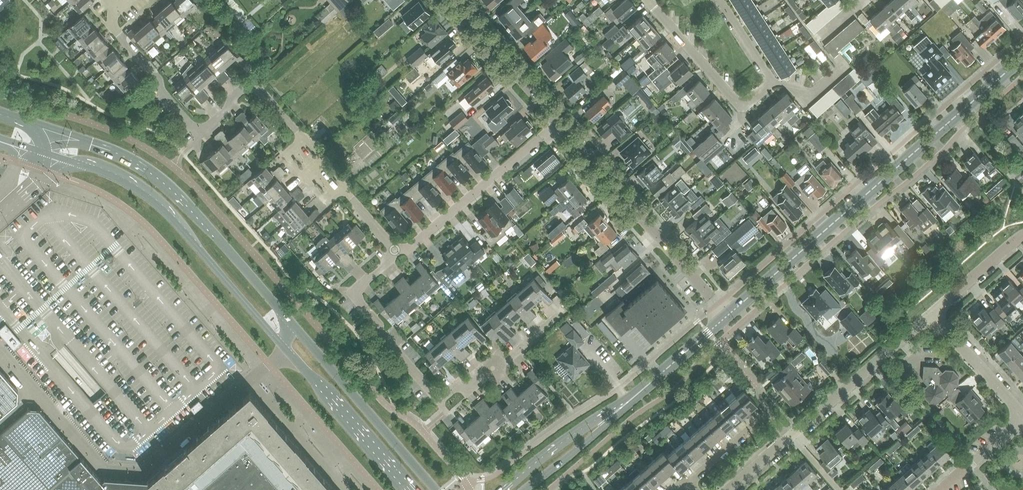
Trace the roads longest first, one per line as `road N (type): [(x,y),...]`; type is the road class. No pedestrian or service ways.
road 1 (secondary): [(436,489),(162,178),(119,152),(0,112)]
road 2 (secondary): [(0,141),(91,168),(168,214),(410,489)]
road 3 (tertiary): [(727,316),(1022,58)]
road 4 (residential): [(649,0),(736,105),(753,105),(767,94),(770,77),(720,0)]
road 5 (residential): [(727,316),(554,126)]
road 6 (residential): [(452,390),(437,390),(361,302),(358,291),(403,252)]
road 7 (residential): [(403,252),(472,202),(554,126)]
road 8 (residential): [(789,435),(934,311)]
road 9 (residential): [(554,126),(447,0)]
road 10 (residential): [(201,134),(107,25),(119,15)]
road 11 (tertiary): [(633,397),(503,489)]
road 12 (residential): [(452,390),(471,388),(569,302)]
road 13 (residential): [(304,139),(258,86),(201,134)]
road 14 (tertiary): [(528,489),(633,397)]
road 15 (residential): [(1022,416),(934,311)]
road 16 (residential): [(689,484),(772,415),(789,435)]
road 17 (tertiary): [(633,397),(727,316)]

